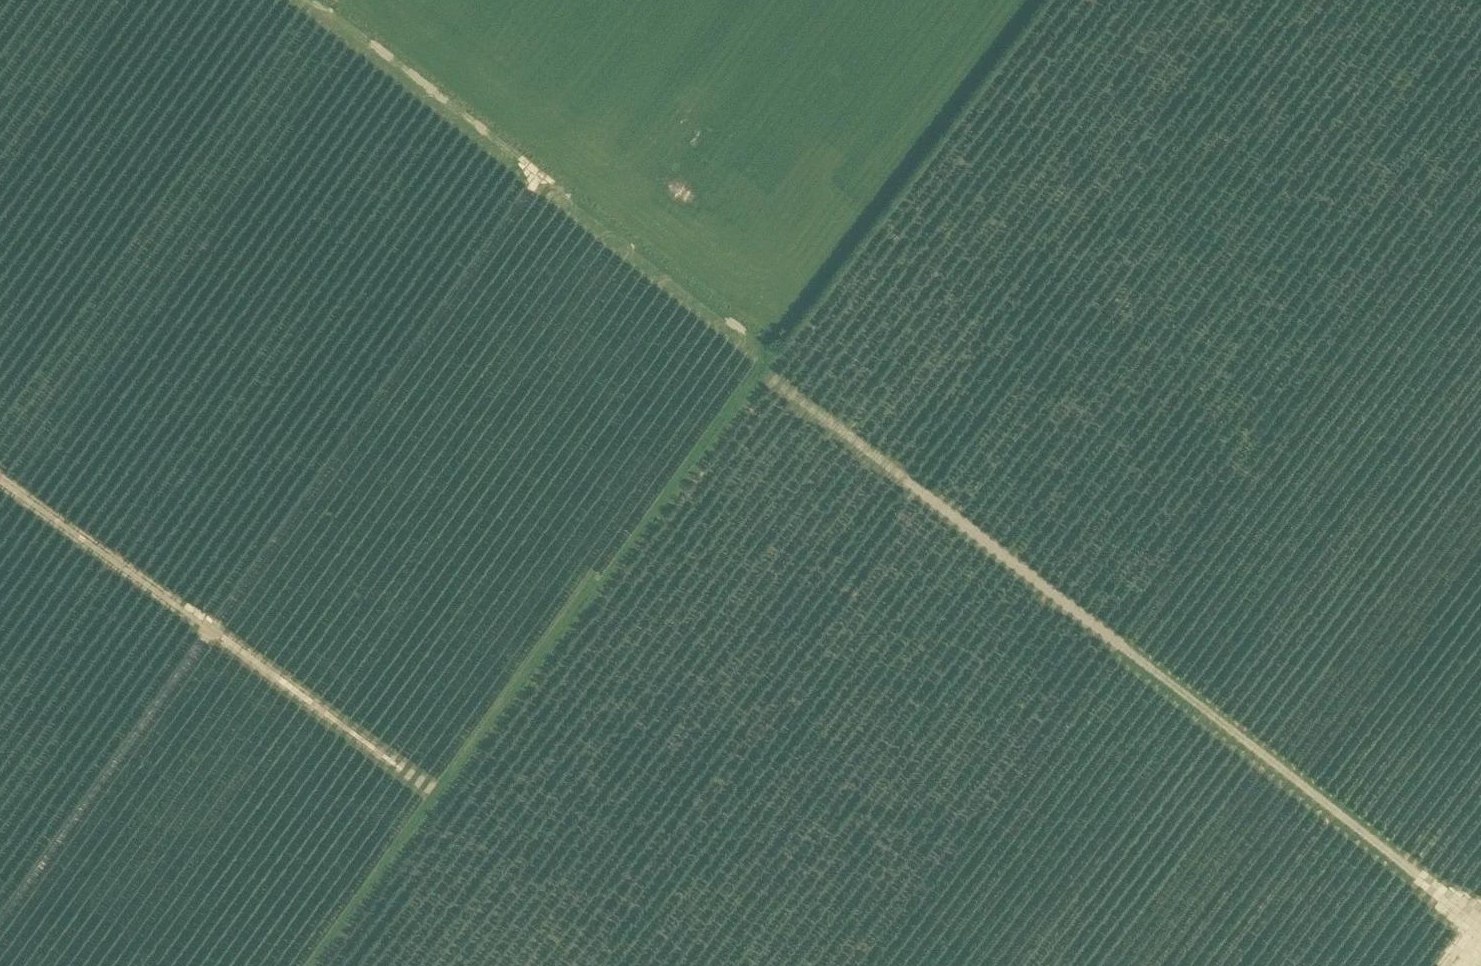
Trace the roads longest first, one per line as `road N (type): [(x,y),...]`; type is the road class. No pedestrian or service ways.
road 1 (track): [(314,965),(768,376),(1480,921)]
road 2 (track): [(211,629),(539,178)]
road 3 (track): [(211,629),(0,922)]
road 4 (track): [(0,481),(211,629)]
road 5 (track): [(400,769),(211,629)]

